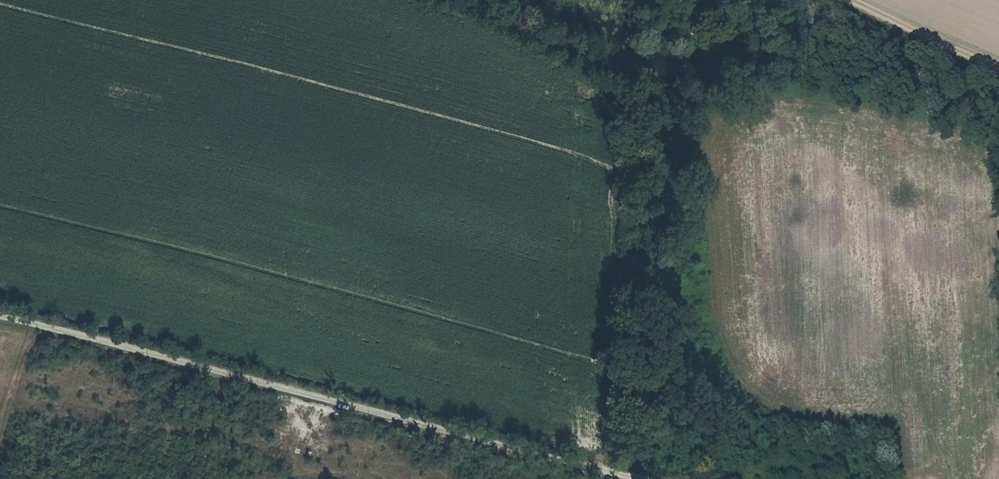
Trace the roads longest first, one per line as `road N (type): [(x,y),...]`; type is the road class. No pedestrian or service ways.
road 1 (unclassified): [(0,316),(662,478)]

